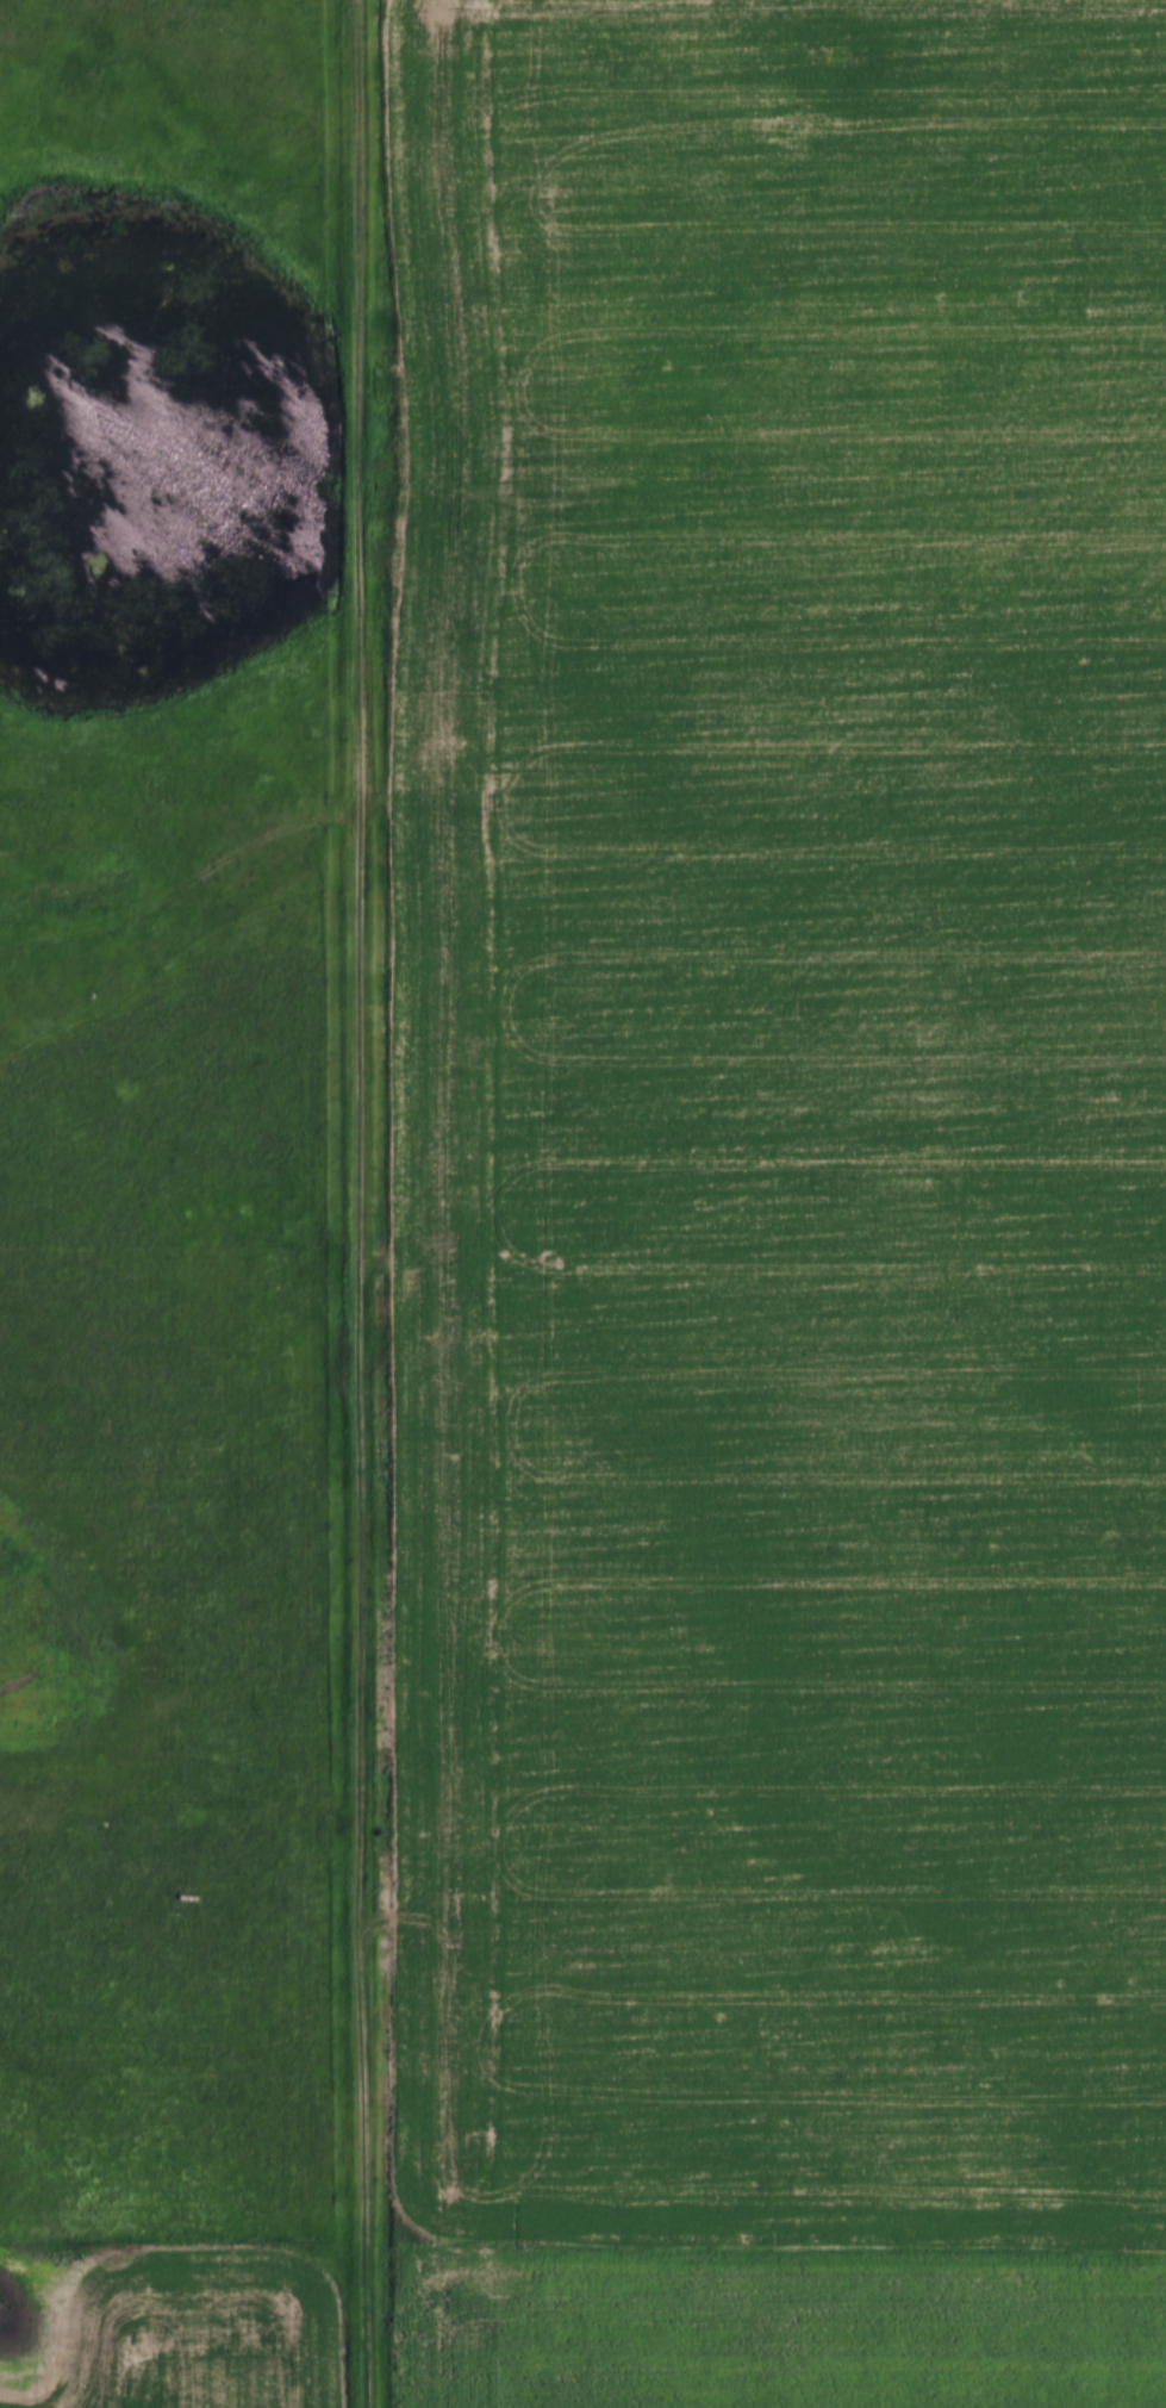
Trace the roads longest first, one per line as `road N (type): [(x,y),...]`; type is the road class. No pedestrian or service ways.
road 1 (track): [(370,2407),(360,0)]

